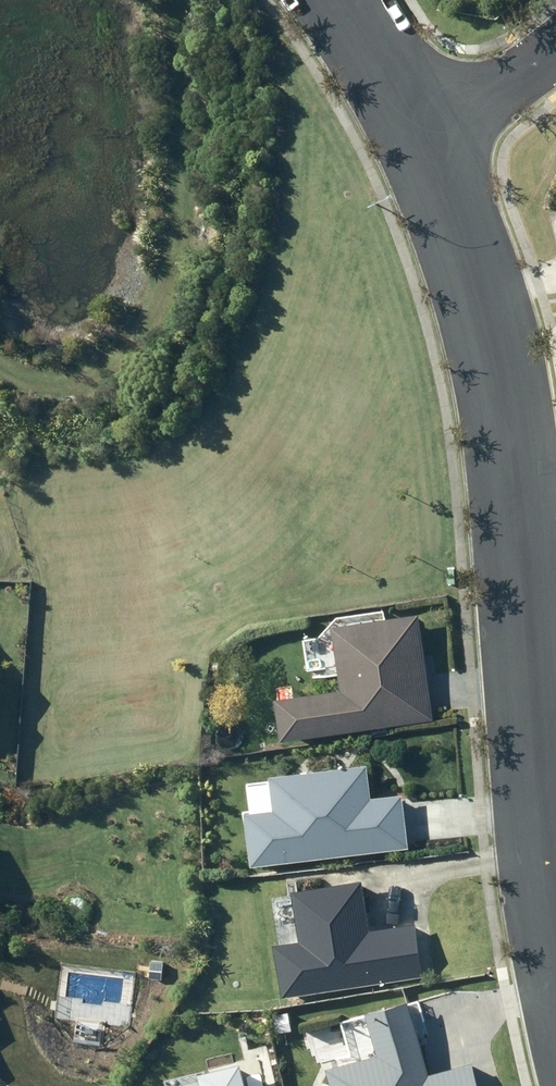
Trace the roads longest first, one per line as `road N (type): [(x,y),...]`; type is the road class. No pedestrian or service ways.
road 1 (residential): [(555,948),(545,898),(505,388),(423,147)]
road 2 (residential): [(423,147),(337,0)]
road 3 (residential): [(423,147),(555,41)]

